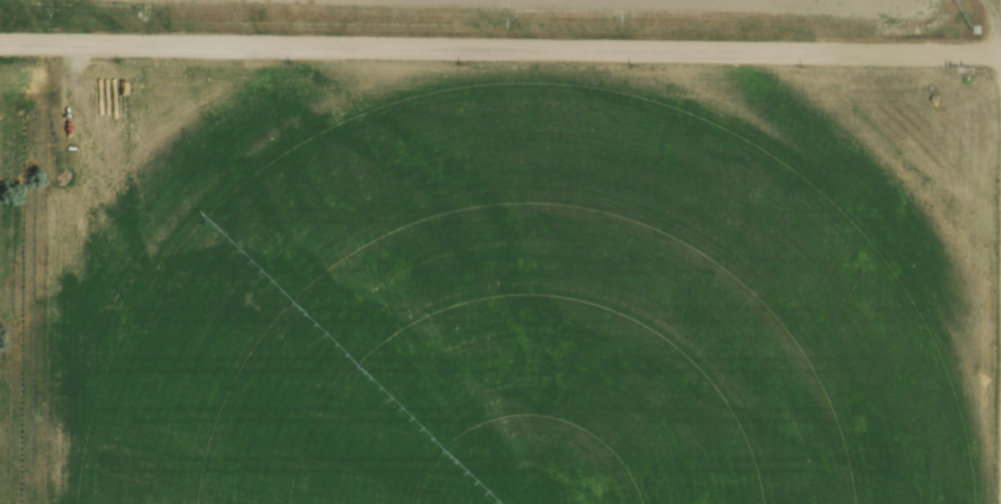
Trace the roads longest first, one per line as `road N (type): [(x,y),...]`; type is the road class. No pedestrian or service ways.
road 1 (residential): [(1000,55),(0,39)]

